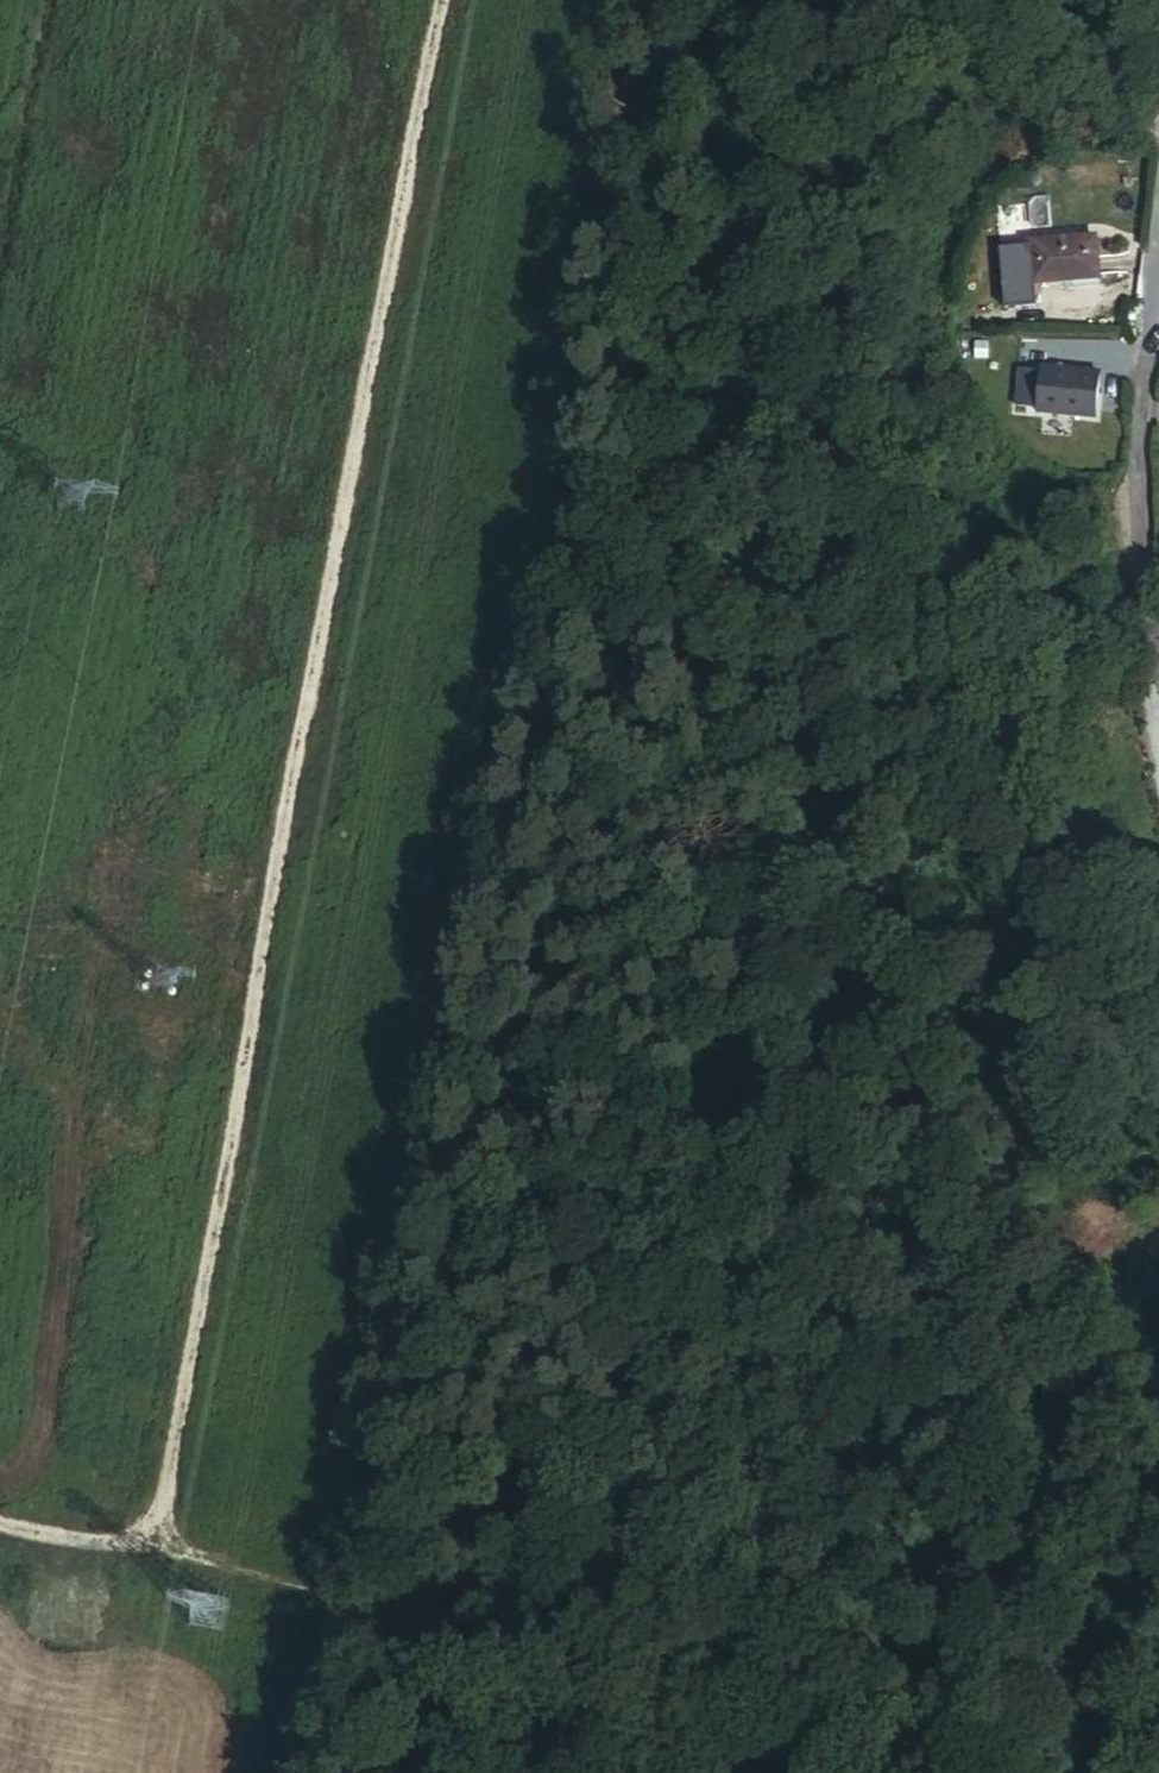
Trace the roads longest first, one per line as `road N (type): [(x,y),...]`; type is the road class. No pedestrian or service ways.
road 1 (residential): [(1158,702),(1133,538),(1153,315)]

